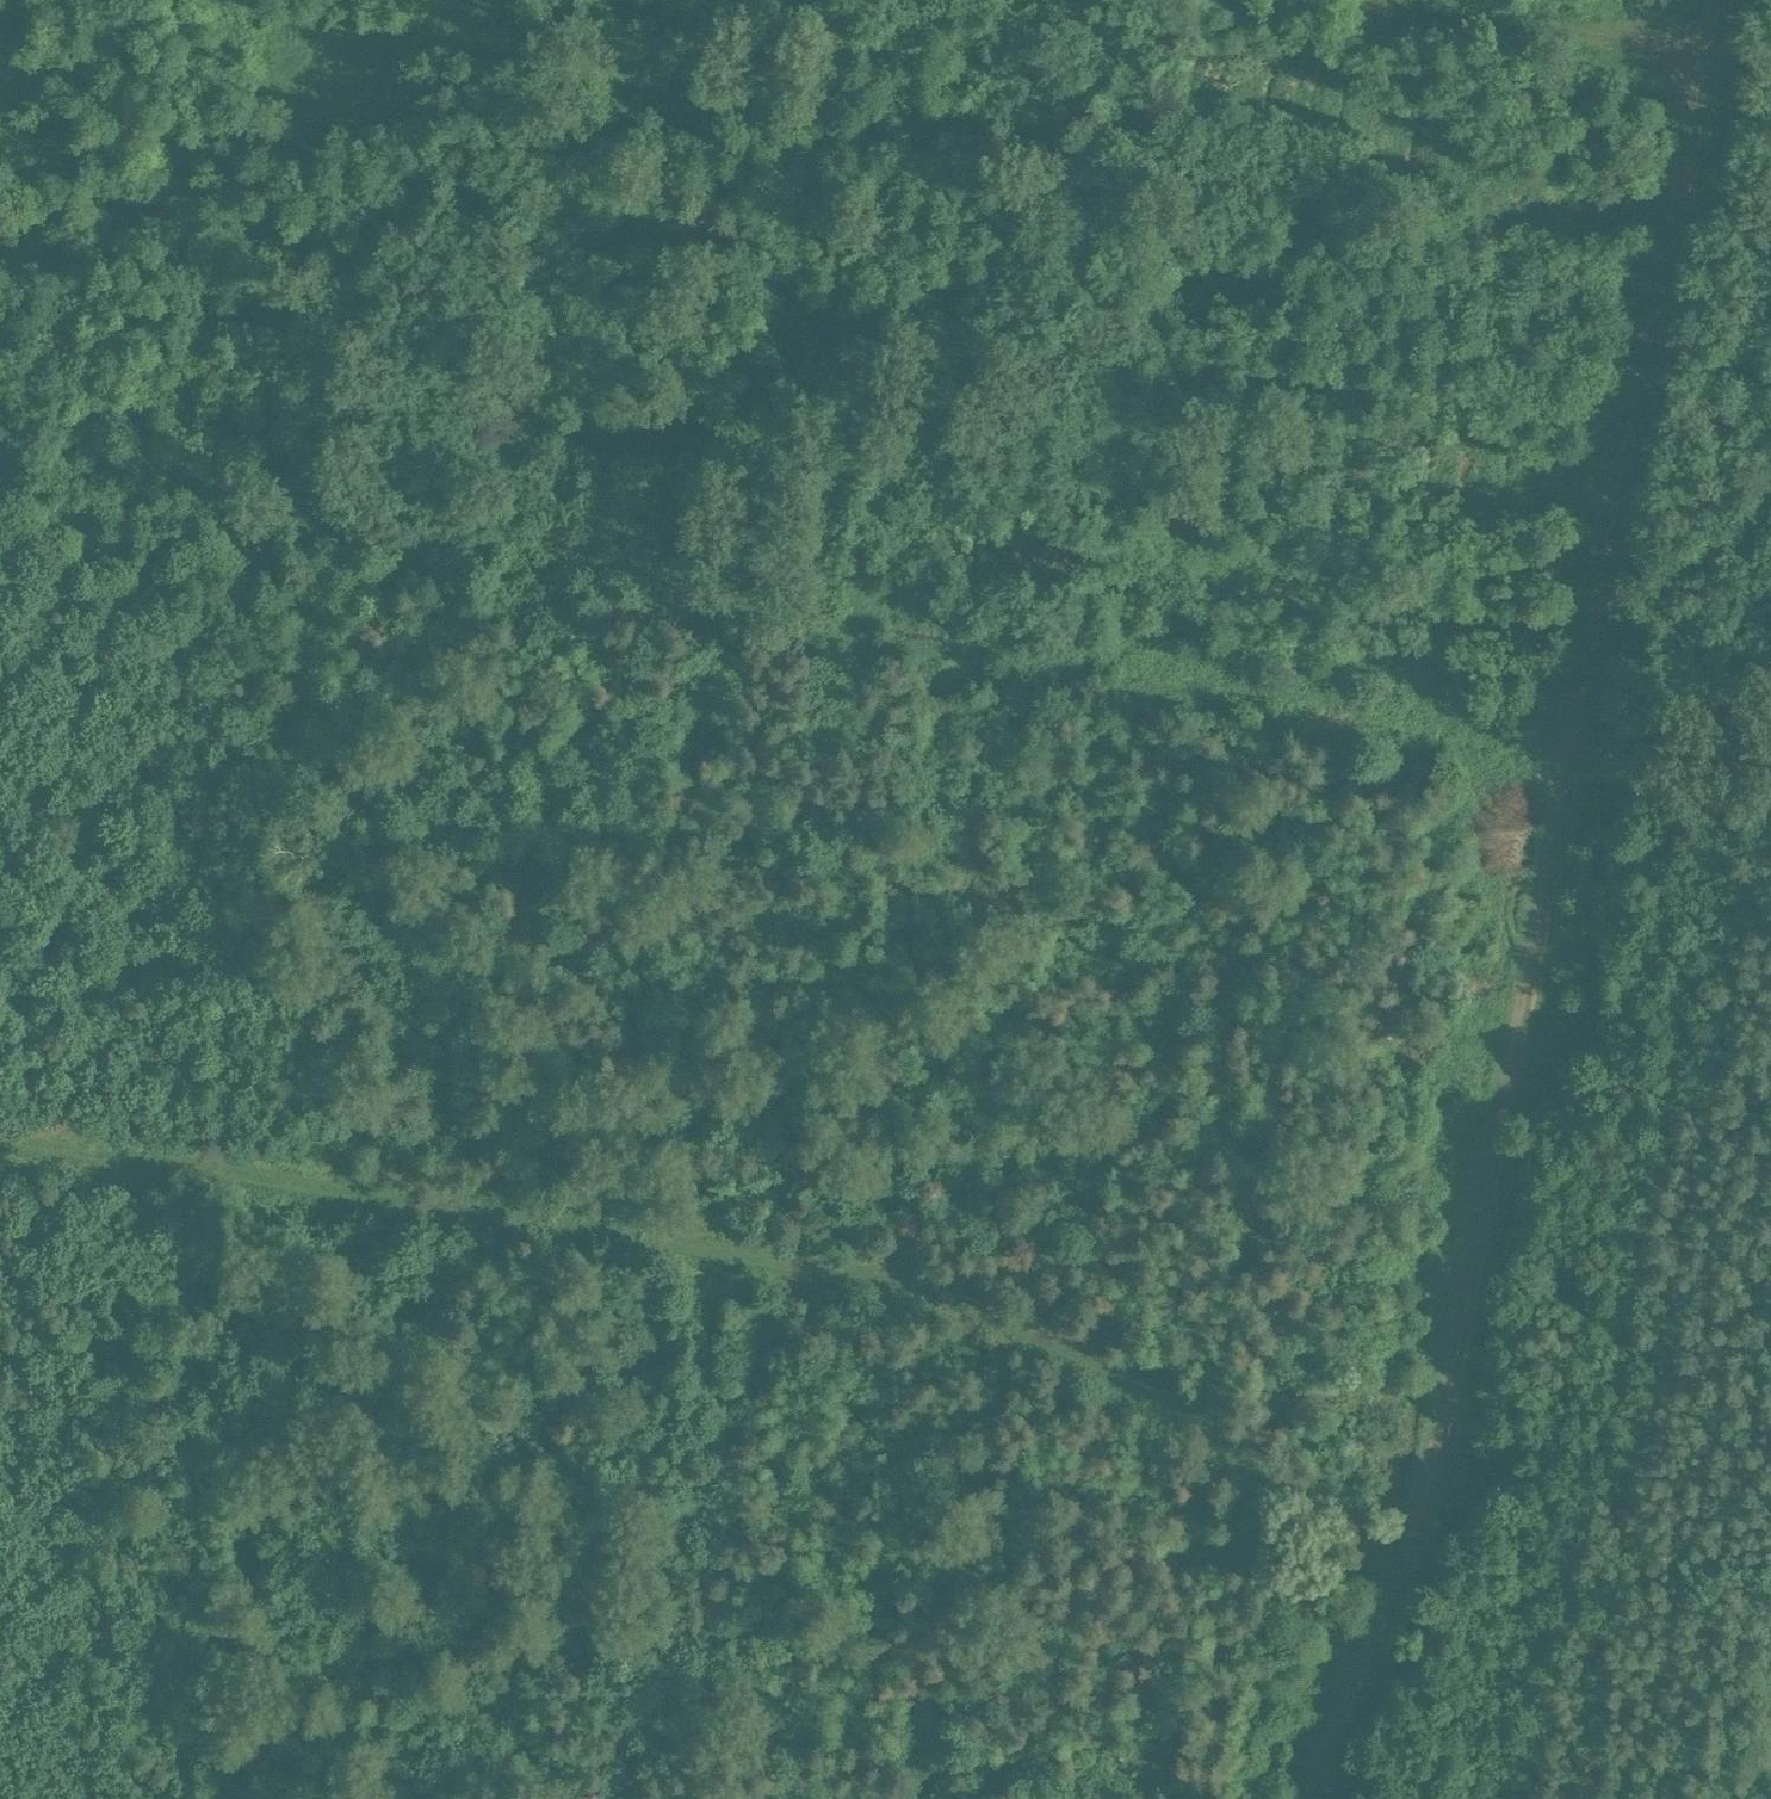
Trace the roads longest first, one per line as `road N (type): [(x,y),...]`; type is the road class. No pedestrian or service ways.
road 1 (track): [(1315,1798),(1399,1574),(1433,1456),(1715,0)]
road 2 (track): [(0,1143),(779,1260),(954,1297),(1040,1332),(1326,1507),(1409,1546)]
road 3 (track): [(1400,0),(1705,54)]

